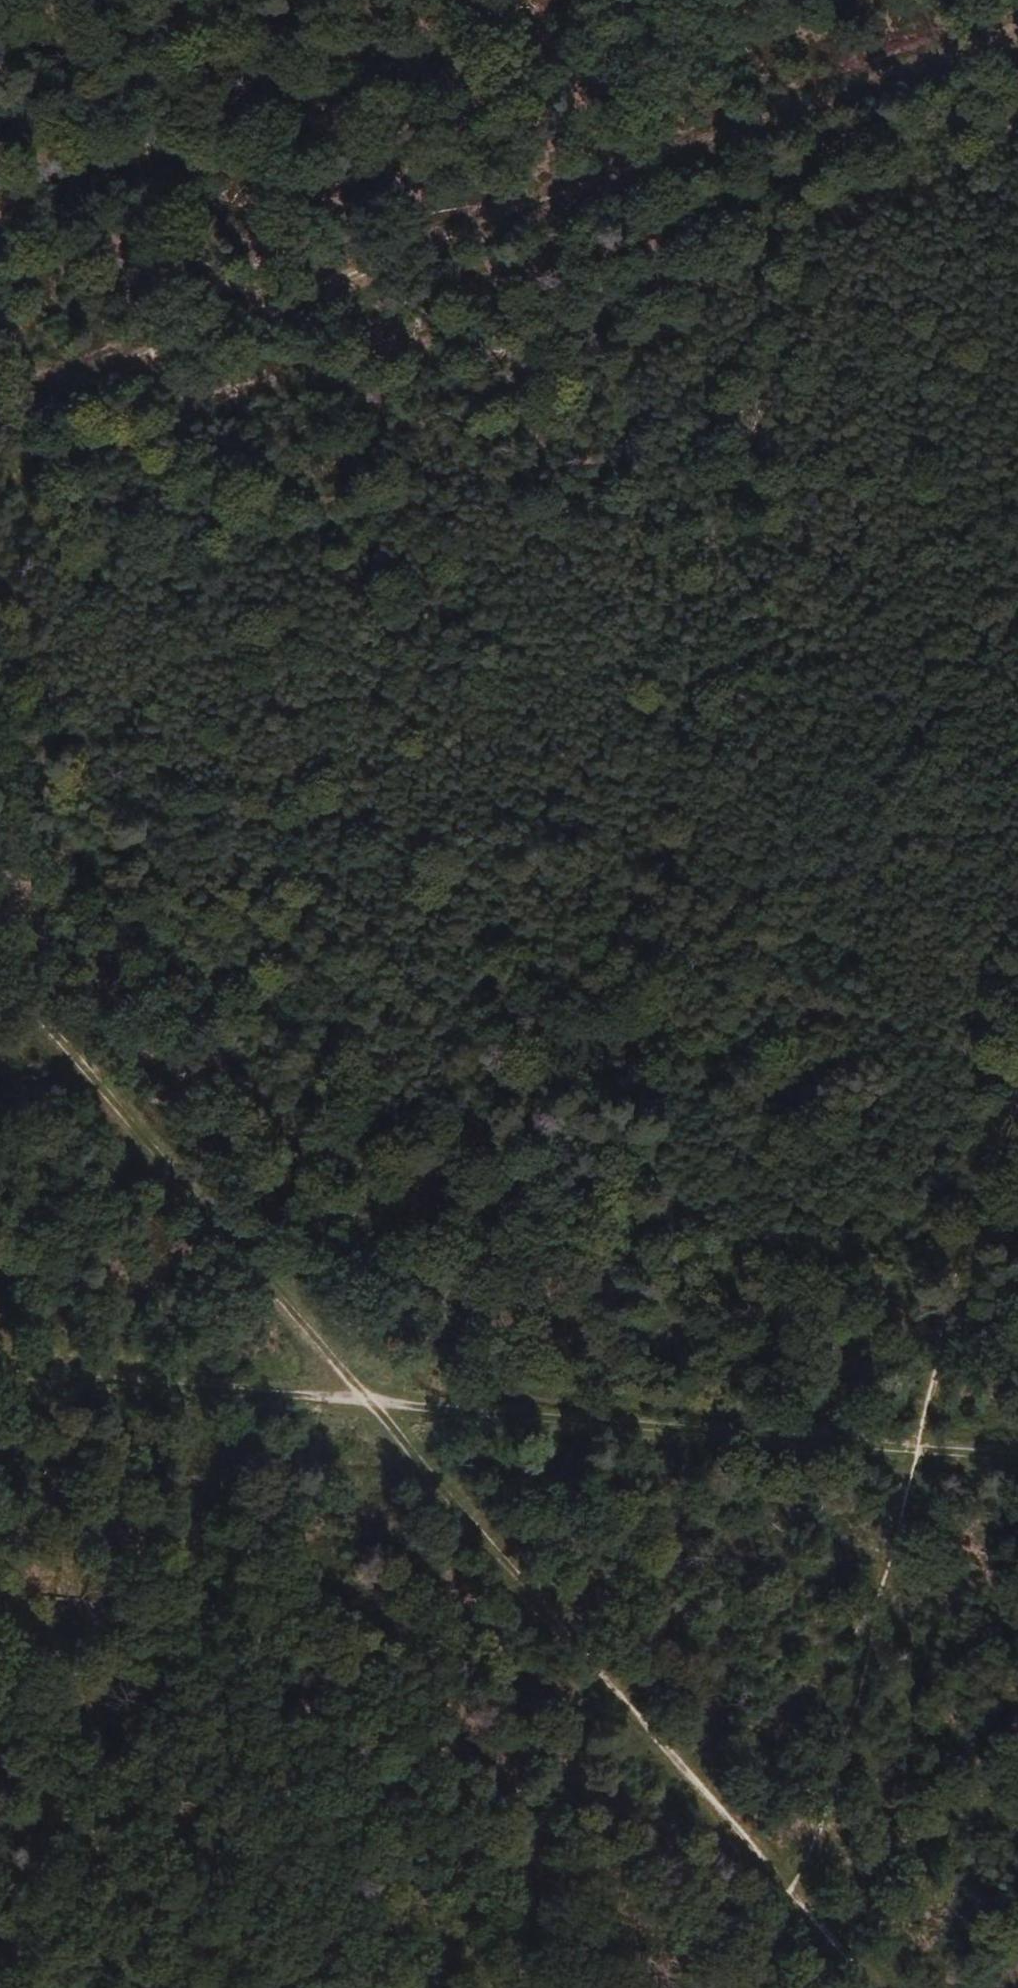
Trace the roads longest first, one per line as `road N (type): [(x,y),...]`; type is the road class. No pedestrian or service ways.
road 1 (track): [(779,1879),(0,976)]
road 2 (track): [(0,410),(1017,31)]
road 3 (track): [(0,1375),(1017,1457)]
road 4 (track): [(871,1987),(779,1879)]

